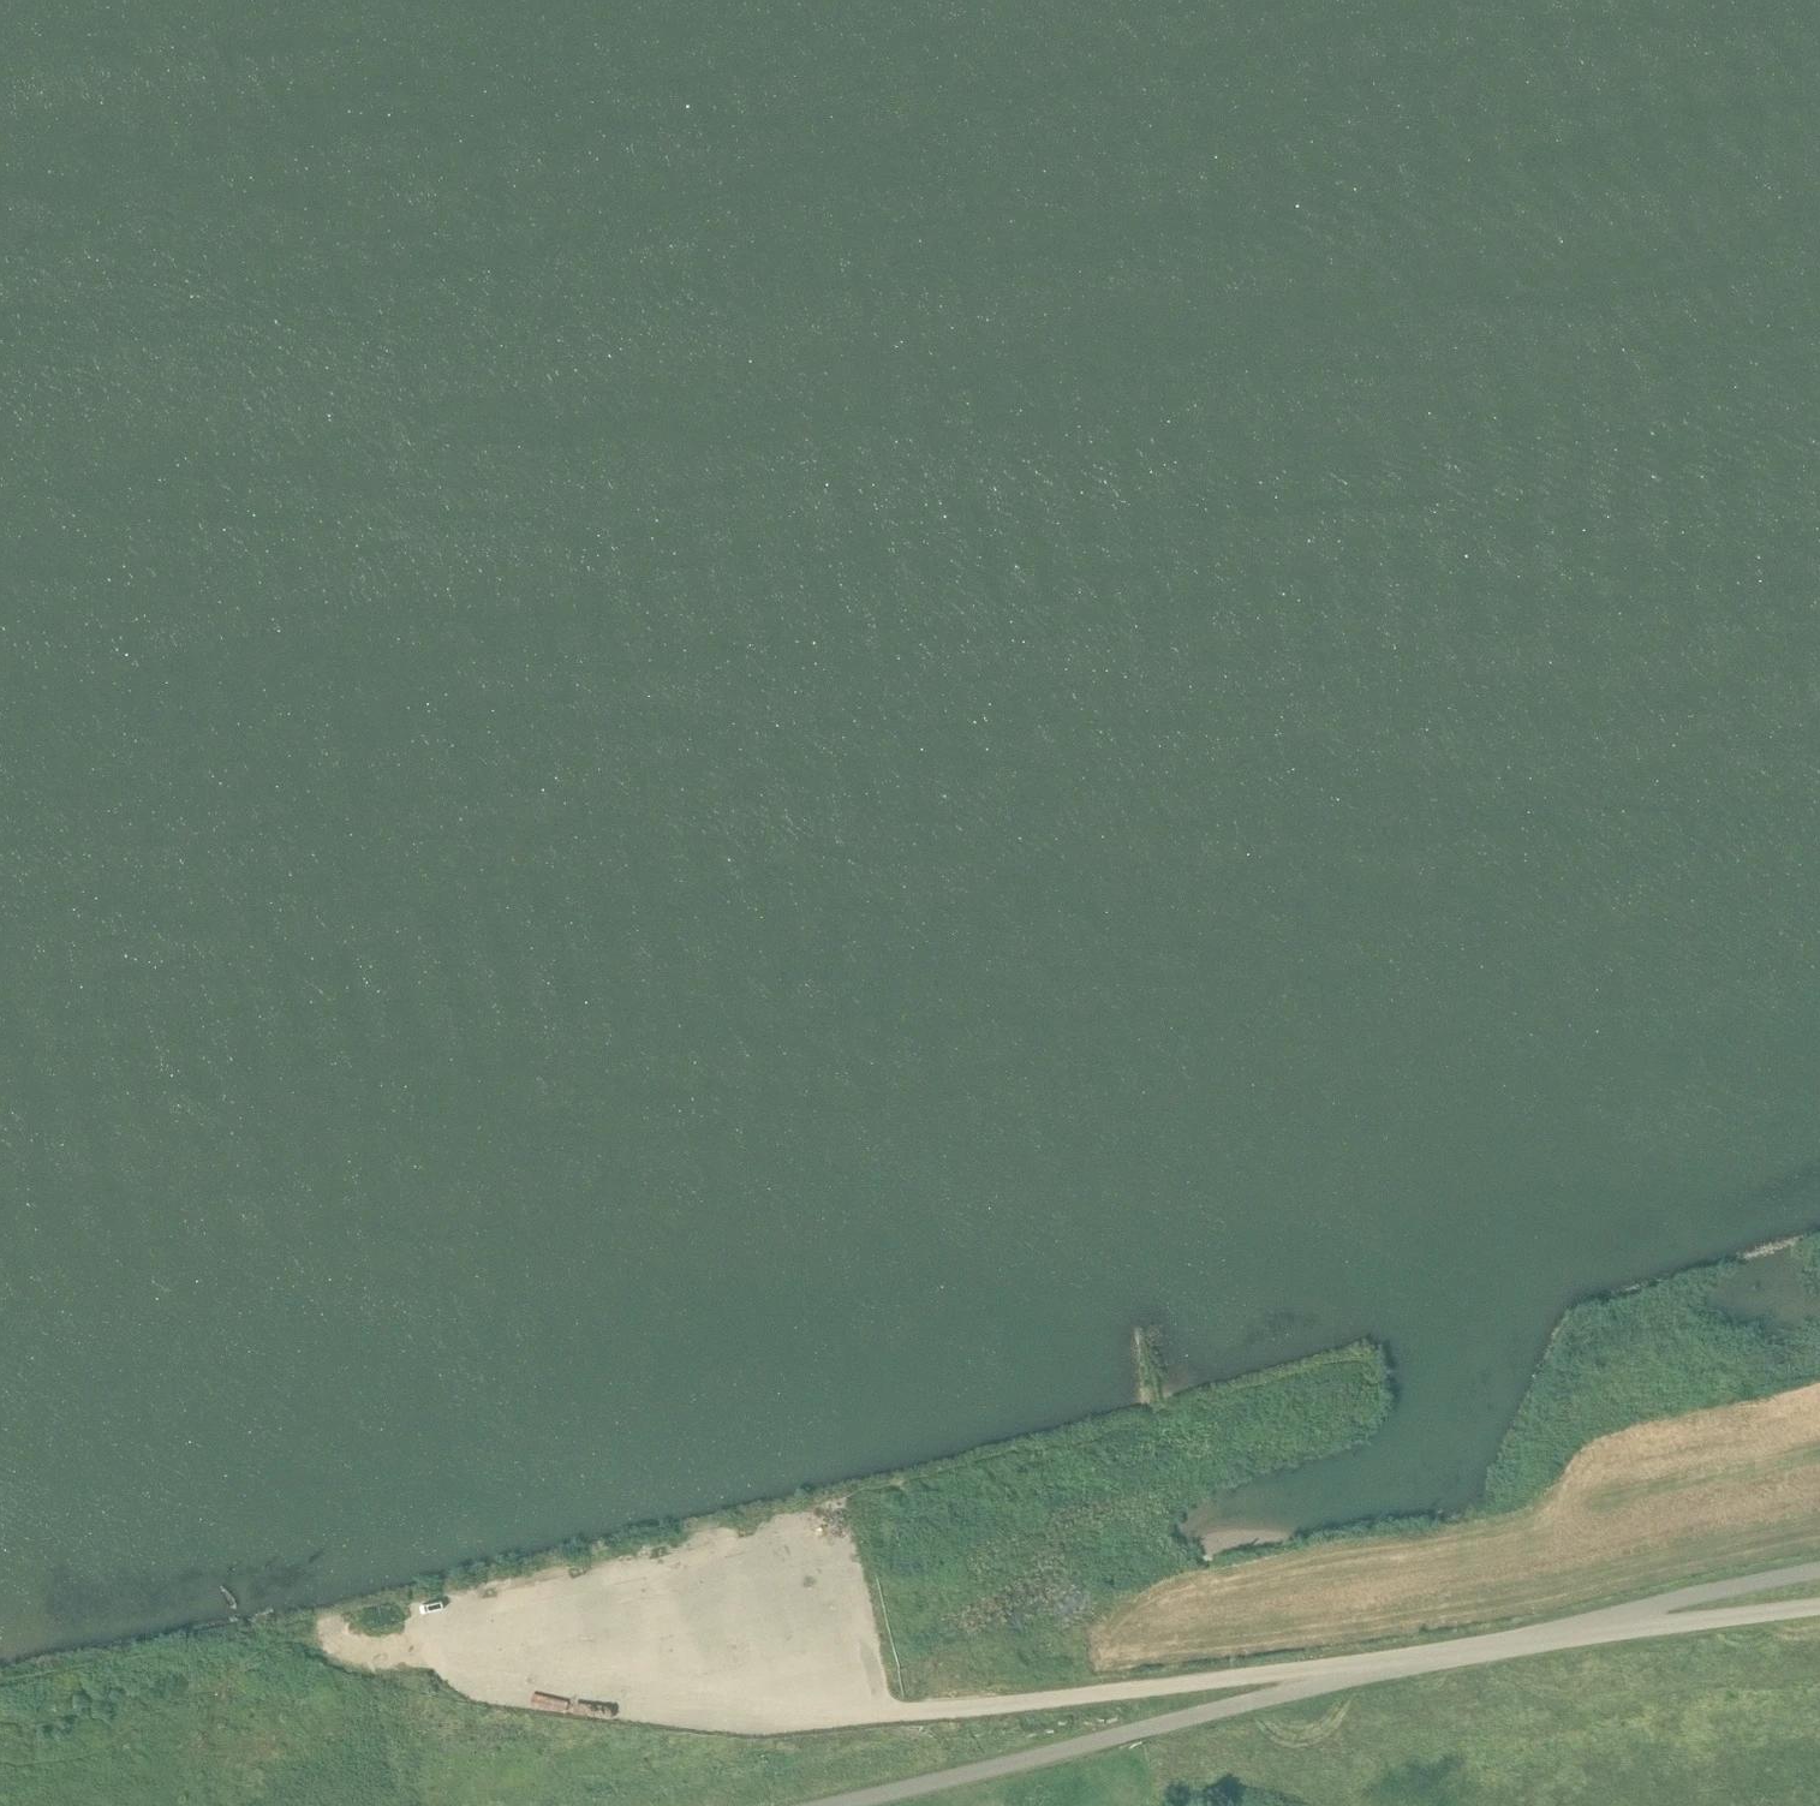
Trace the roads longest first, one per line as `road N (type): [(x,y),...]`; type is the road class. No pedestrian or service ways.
road 1 (unclassified): [(1819,1610),(1320,1680)]

